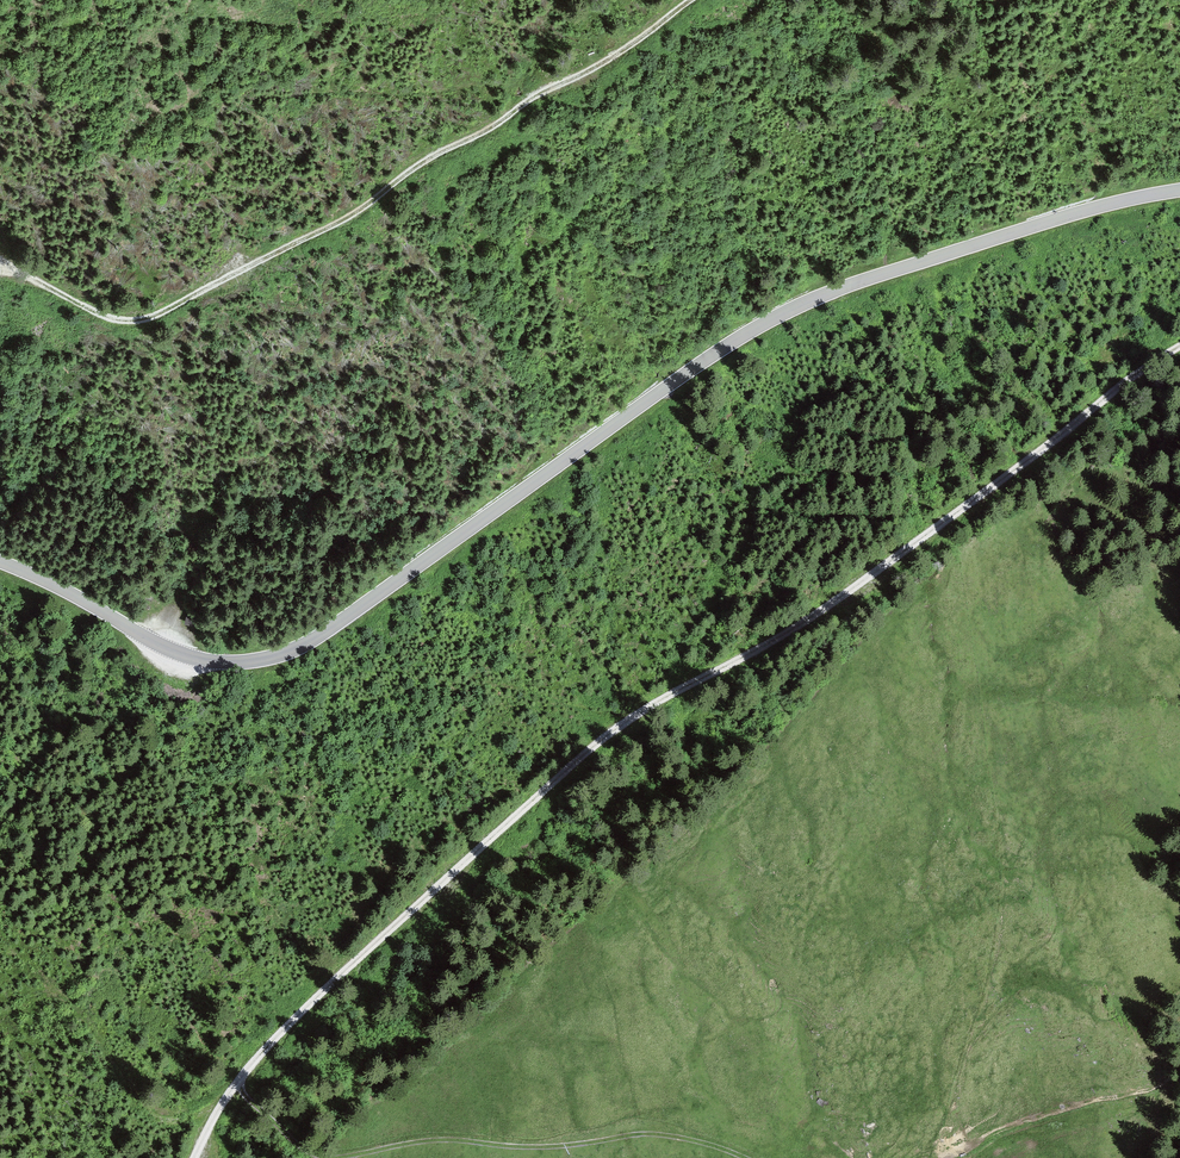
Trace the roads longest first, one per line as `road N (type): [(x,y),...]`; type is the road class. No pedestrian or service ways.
road 1 (tertiary): [(1179,190),(1101,206),(783,314),(689,371),(363,607),(277,656),(233,663),(174,652),(0,561)]
road 2 (track): [(197,1157),(235,1087),(326,986),(582,758),(650,709),(769,646),(1179,348)]
road 3 (track): [(691,0),(594,68),(428,159),(337,224),(147,318),(96,313),(0,259)]
road 4 (track): [(745,1157),(650,1134),(553,1146),(429,1141),(340,1157)]

